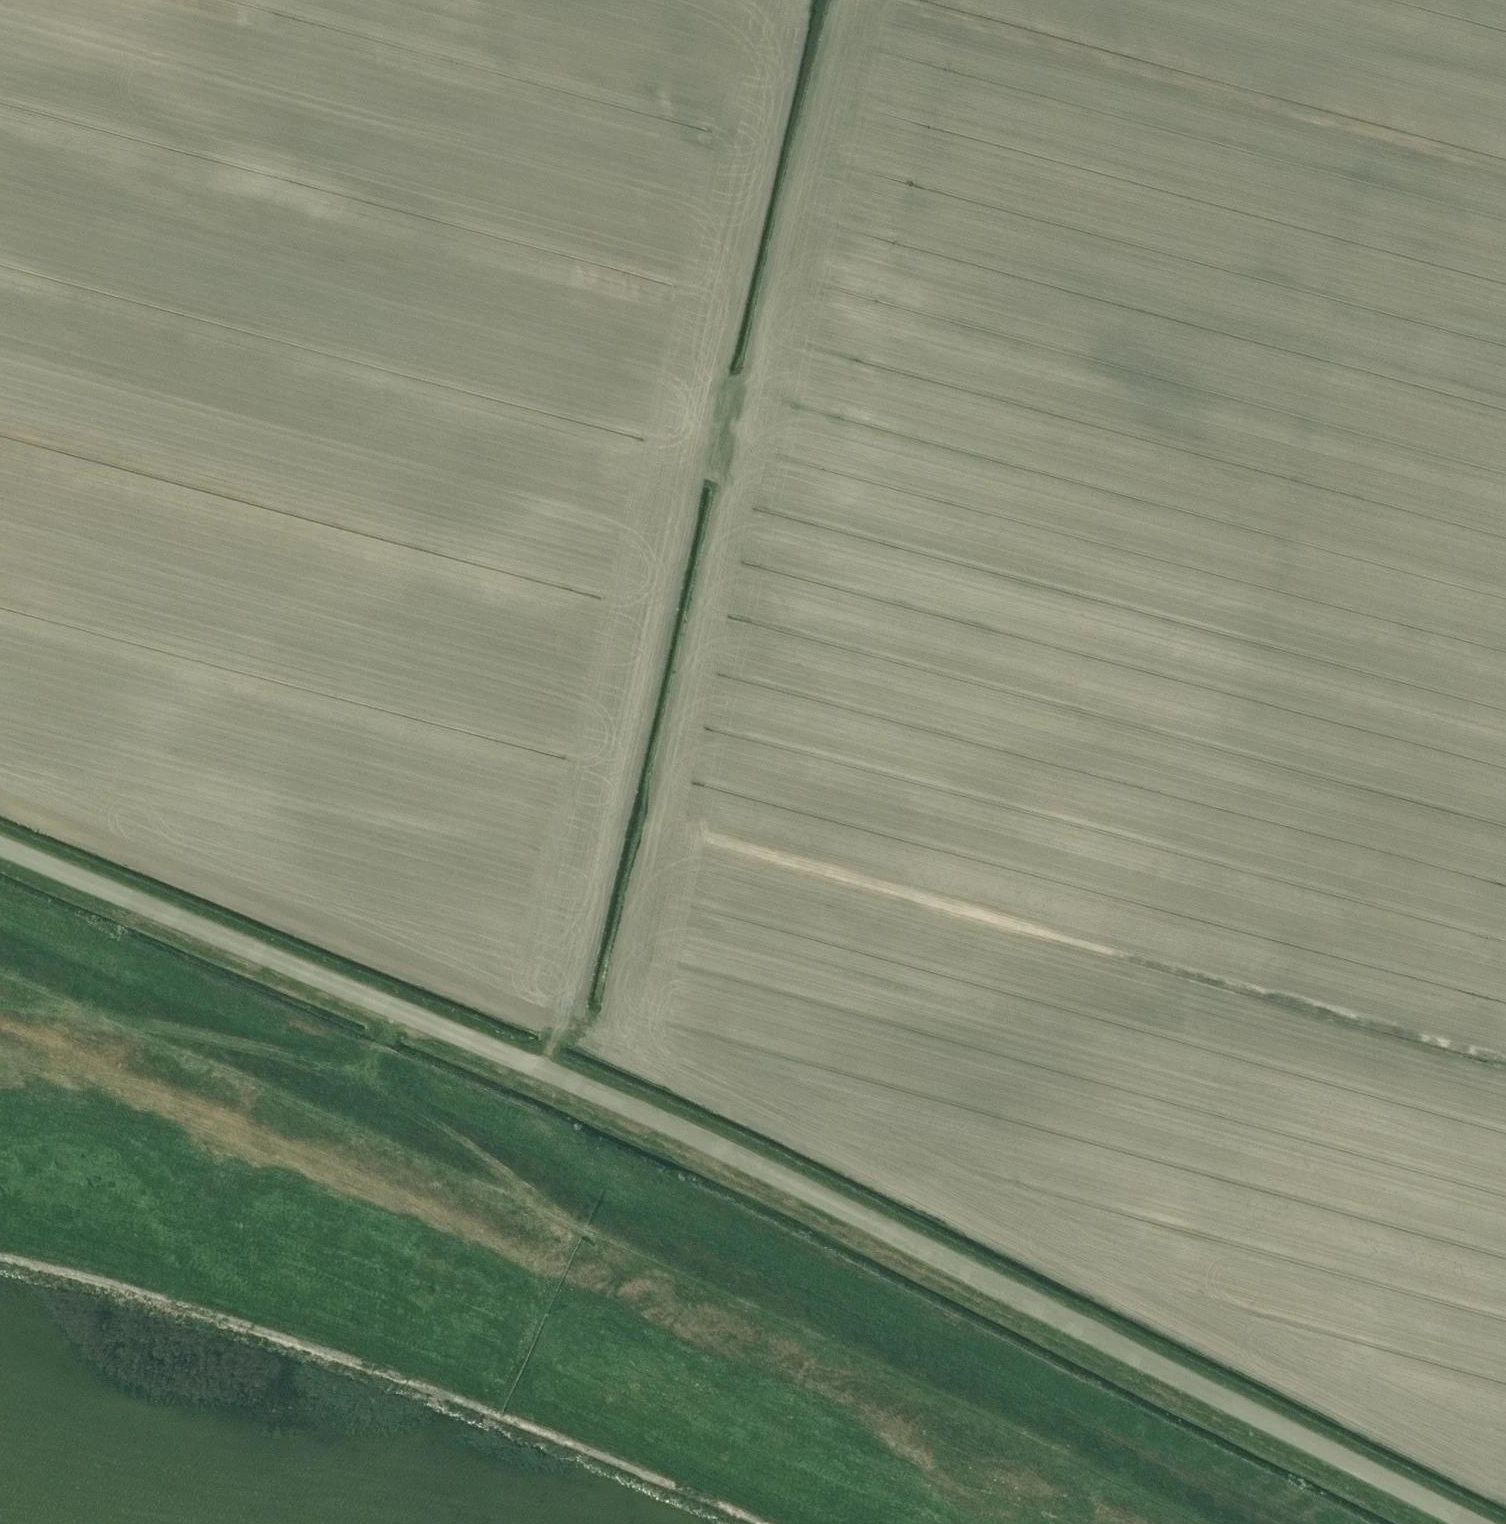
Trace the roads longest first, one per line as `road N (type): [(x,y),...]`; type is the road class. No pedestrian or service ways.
road 1 (tertiary): [(0,846),(719,1147),(1474,1523)]
road 2 (track): [(394,1007),(358,1078),(218,1037),(0,1001)]
road 3 (track): [(358,1078),(524,1182),(584,1230)]

